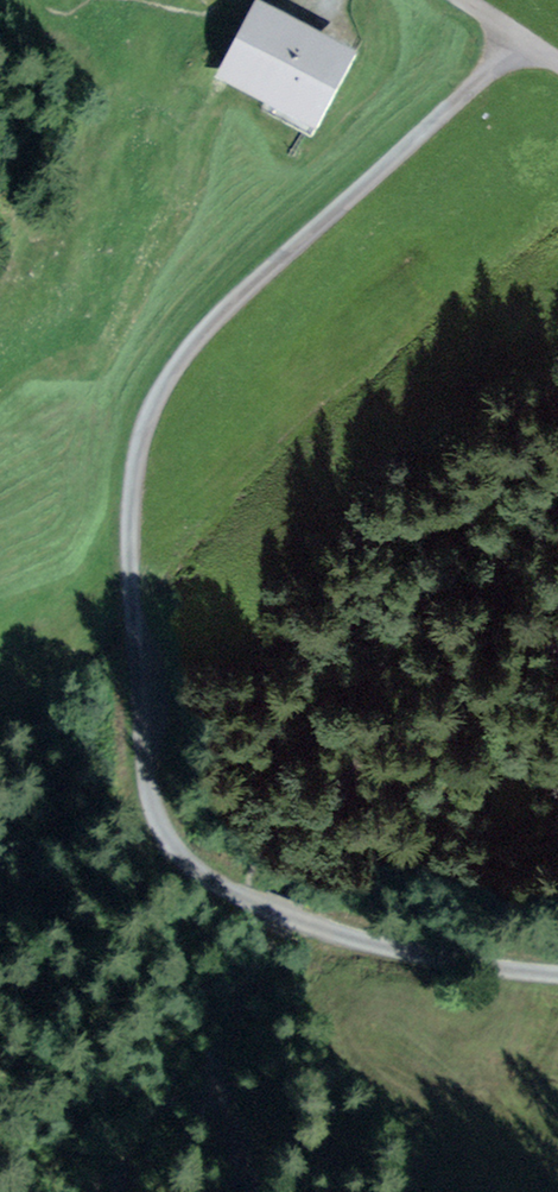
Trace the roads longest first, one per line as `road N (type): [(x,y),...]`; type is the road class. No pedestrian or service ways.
road 1 (track): [(246,902),(205,881),(159,825),(144,774),(131,529),(144,430),(192,346),(522,39)]
road 2 (track): [(557,974),(360,943),(246,902)]

